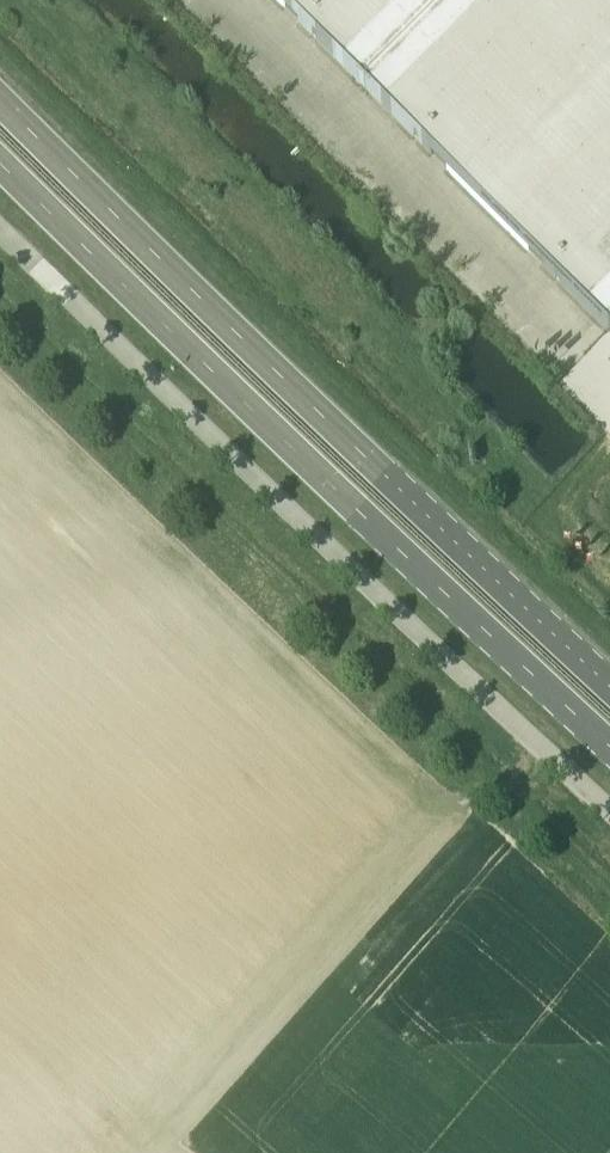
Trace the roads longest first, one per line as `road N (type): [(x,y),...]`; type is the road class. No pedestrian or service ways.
road 1 (primary): [(0,164),(609,751)]
road 2 (primary): [(609,688),(0,101)]
road 3 (unclassified): [(609,813),(0,228)]

